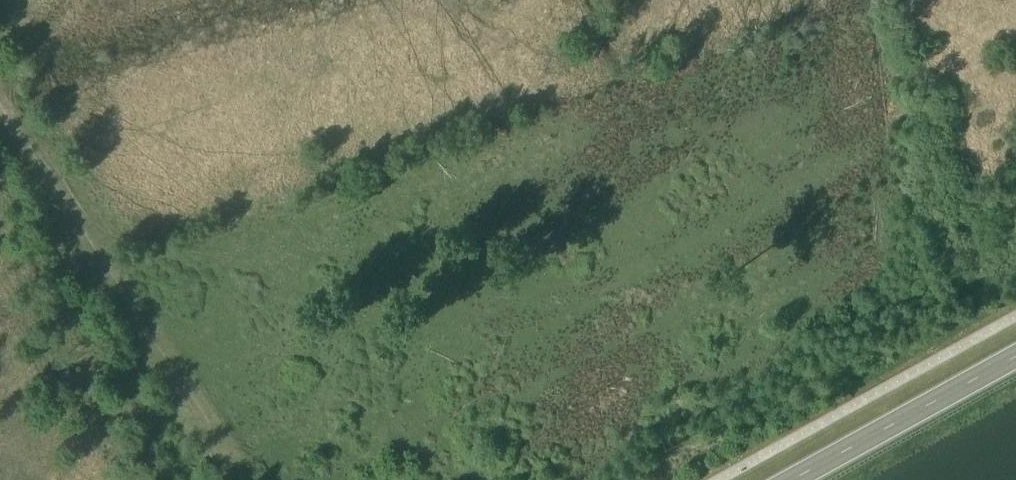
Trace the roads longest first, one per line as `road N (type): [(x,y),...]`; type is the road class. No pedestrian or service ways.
road 1 (secondary): [(791,479),(1015,356)]

